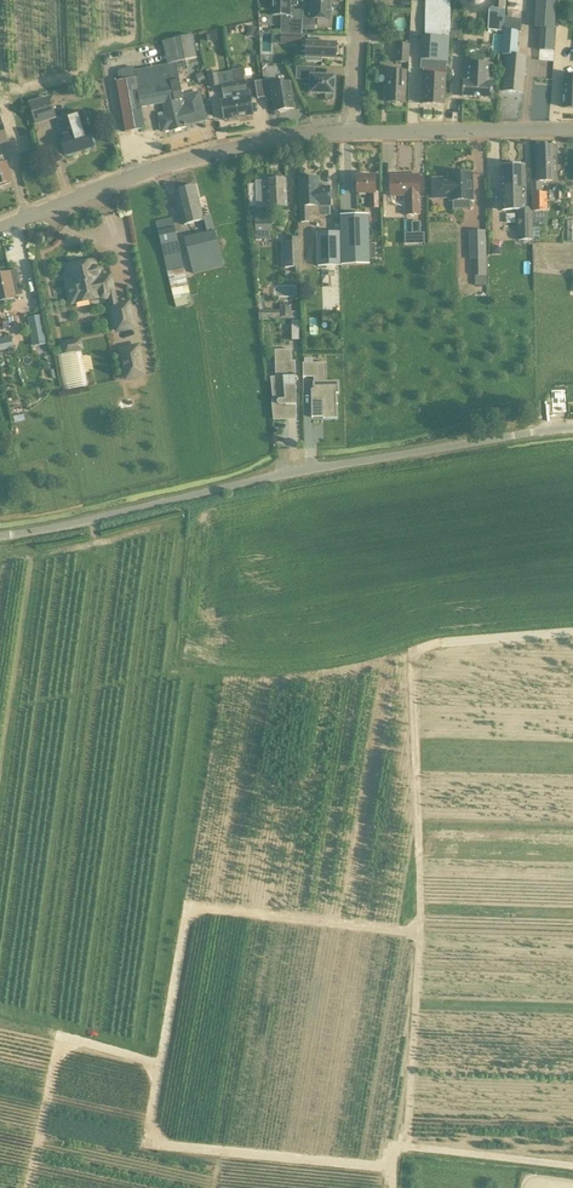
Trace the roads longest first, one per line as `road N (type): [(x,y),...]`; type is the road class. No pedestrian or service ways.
road 1 (residential): [(0,536),(260,478),(572,428)]
road 2 (tertiary): [(0,227),(208,154),(354,132)]
road 3 (tertiary): [(354,132),(572,128)]
road 4 (residential): [(354,132),(357,0)]

